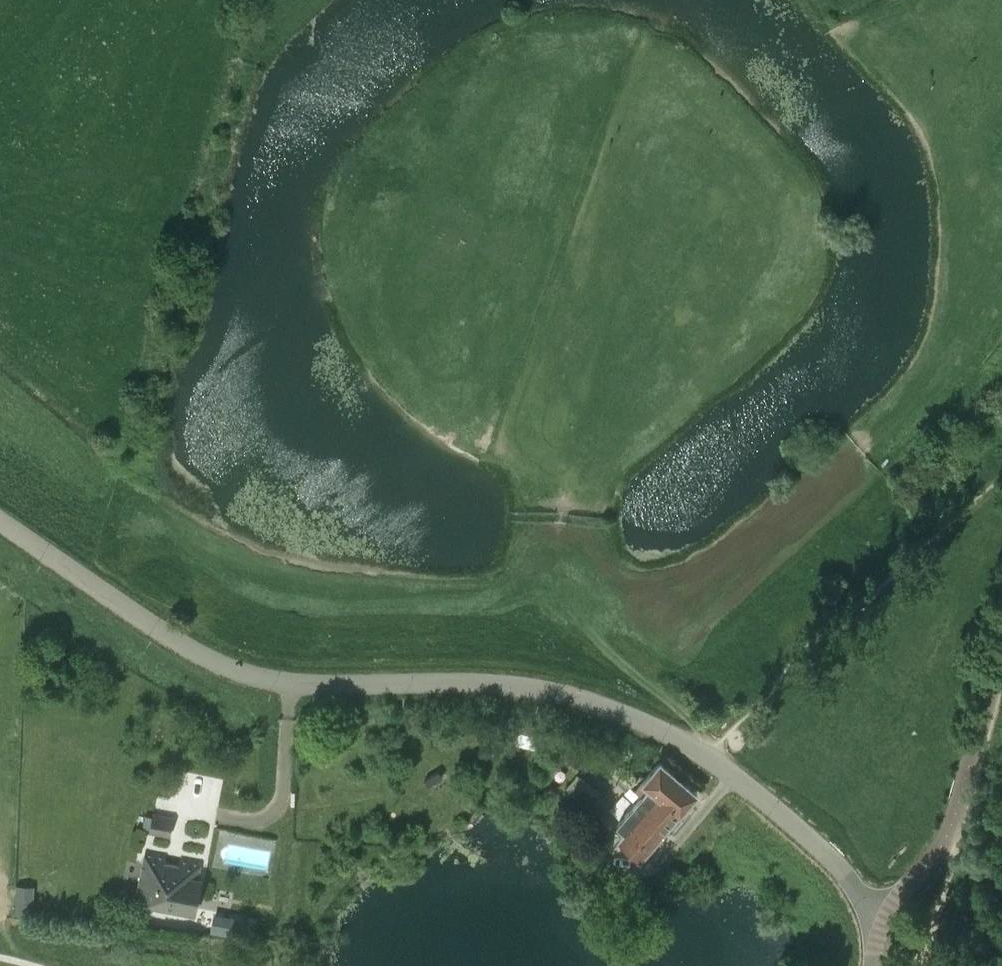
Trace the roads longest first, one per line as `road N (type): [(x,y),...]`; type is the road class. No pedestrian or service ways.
road 1 (unclassified): [(872,965),(870,920),(844,873),(757,793),(652,725),(537,688),(288,684),(251,676),(185,646),(0,518)]

